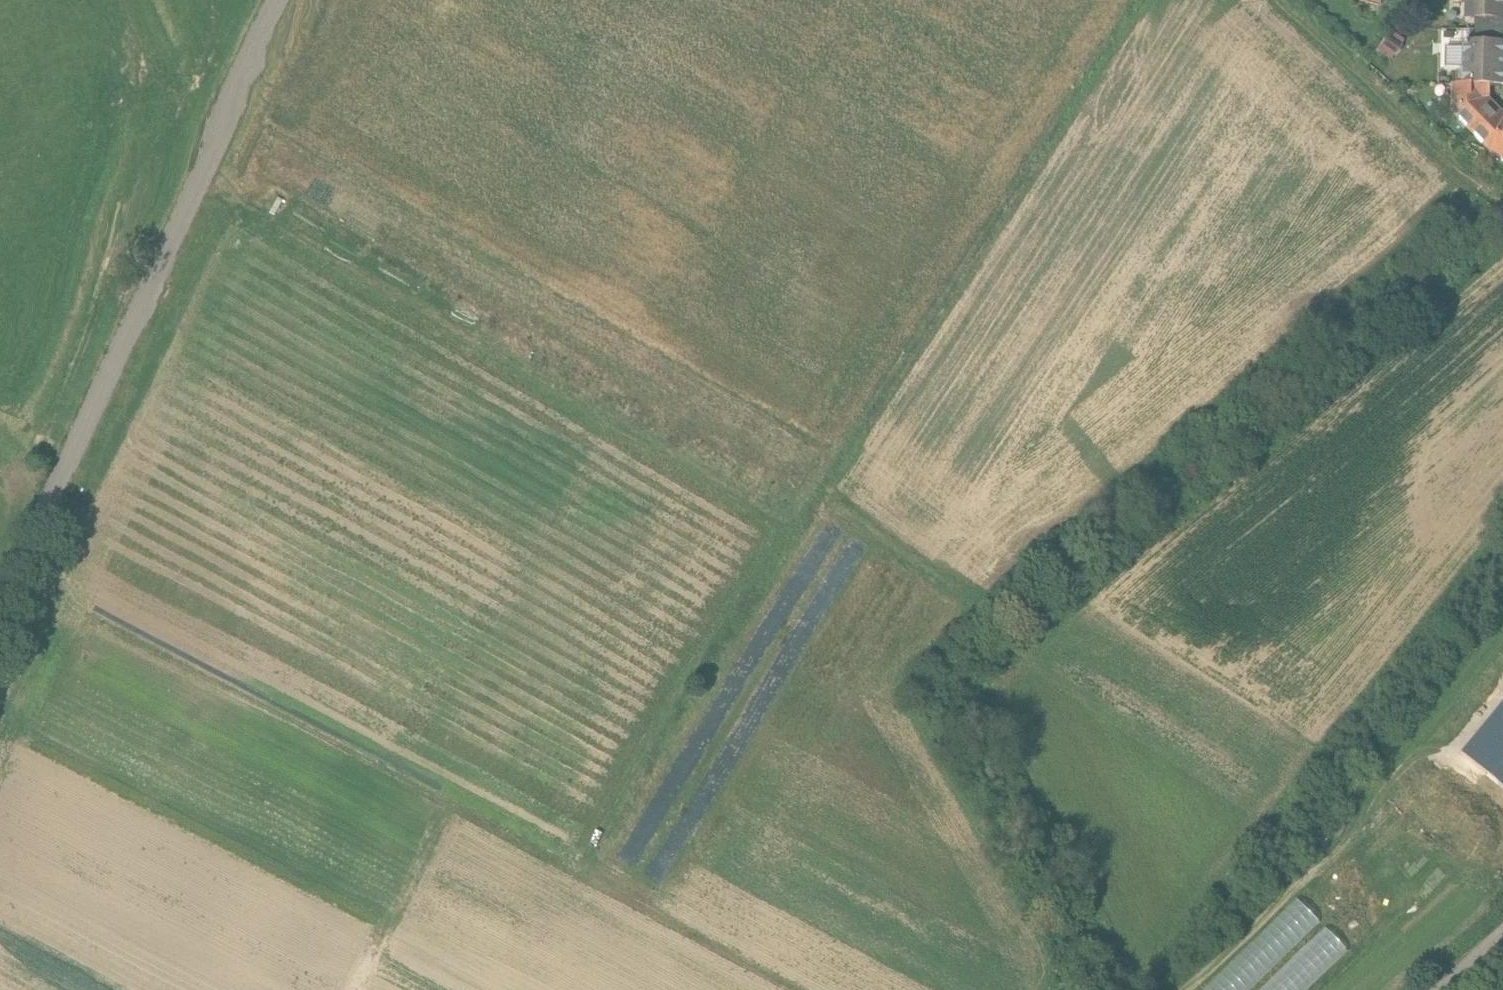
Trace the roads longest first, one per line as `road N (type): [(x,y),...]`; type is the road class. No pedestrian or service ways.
road 1 (unclassified): [(0,602),(285,0)]
road 2 (track): [(513,985),(732,595)]

